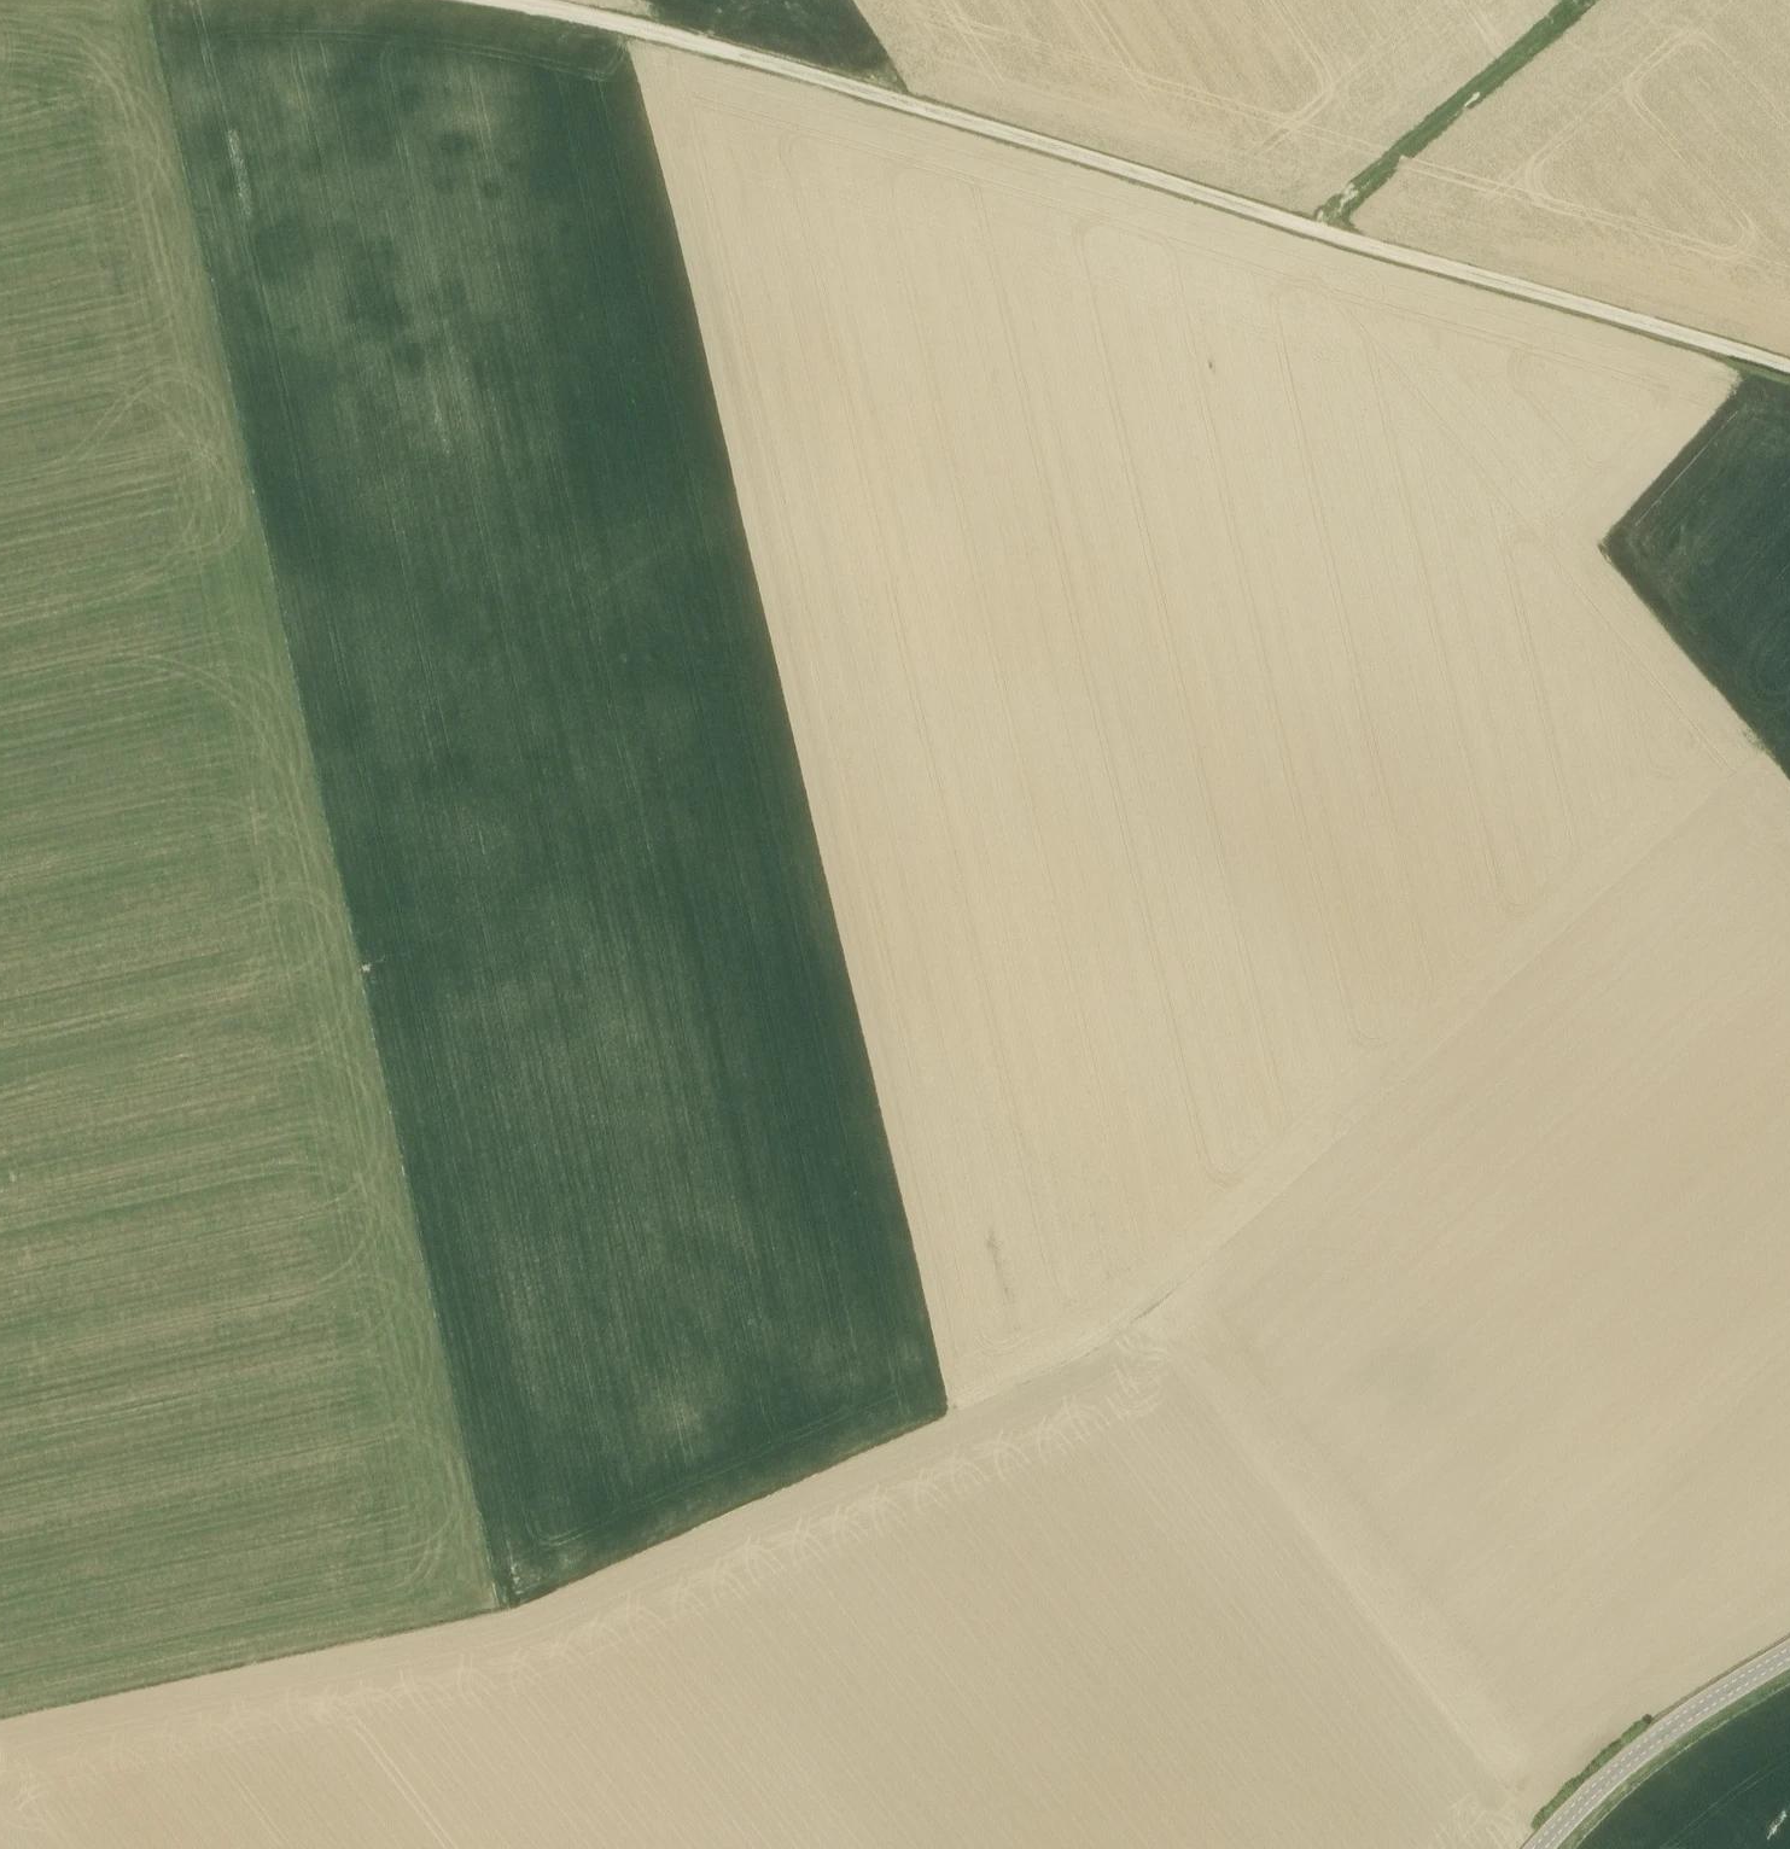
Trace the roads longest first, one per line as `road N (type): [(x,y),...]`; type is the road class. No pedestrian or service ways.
road 1 (track): [(1789,367),(878,94),(507,0)]
road 2 (tertiary): [(1538,1848),(1639,1752),(1789,1654)]

